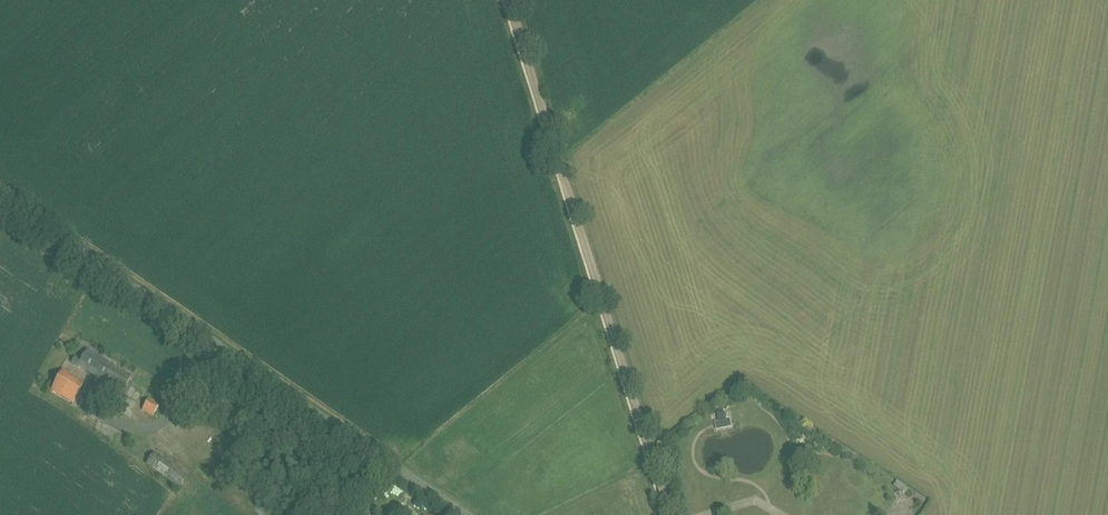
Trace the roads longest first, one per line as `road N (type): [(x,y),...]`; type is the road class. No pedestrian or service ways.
road 1 (unclassified): [(472,514),(0,191)]
road 2 (track): [(669,514),(509,0)]
road 3 (track): [(770,509),(753,482),(696,465),(694,445),(711,427)]

